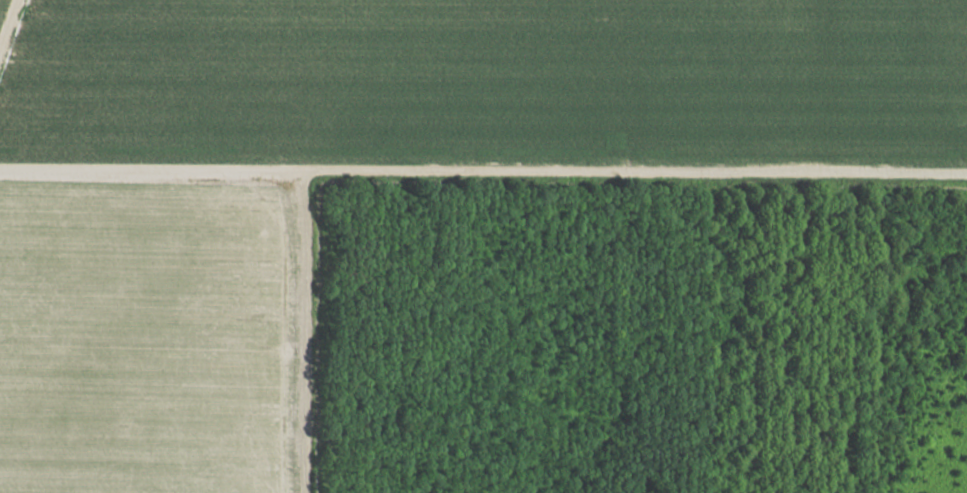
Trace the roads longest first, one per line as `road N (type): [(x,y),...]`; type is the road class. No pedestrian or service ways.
road 1 (residential): [(0,180),(966,182)]

